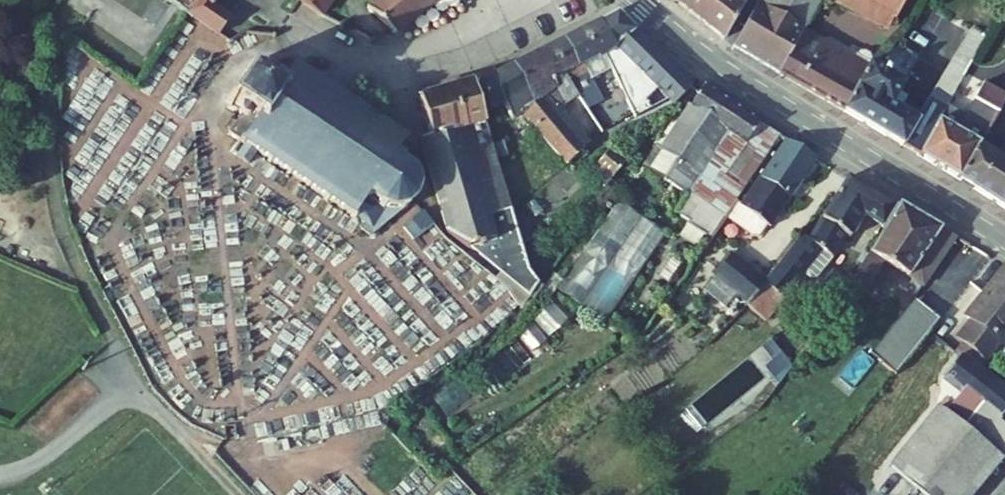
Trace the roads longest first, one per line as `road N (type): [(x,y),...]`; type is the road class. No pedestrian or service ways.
road 1 (tertiary): [(1004,240),(741,78),(637,0)]

